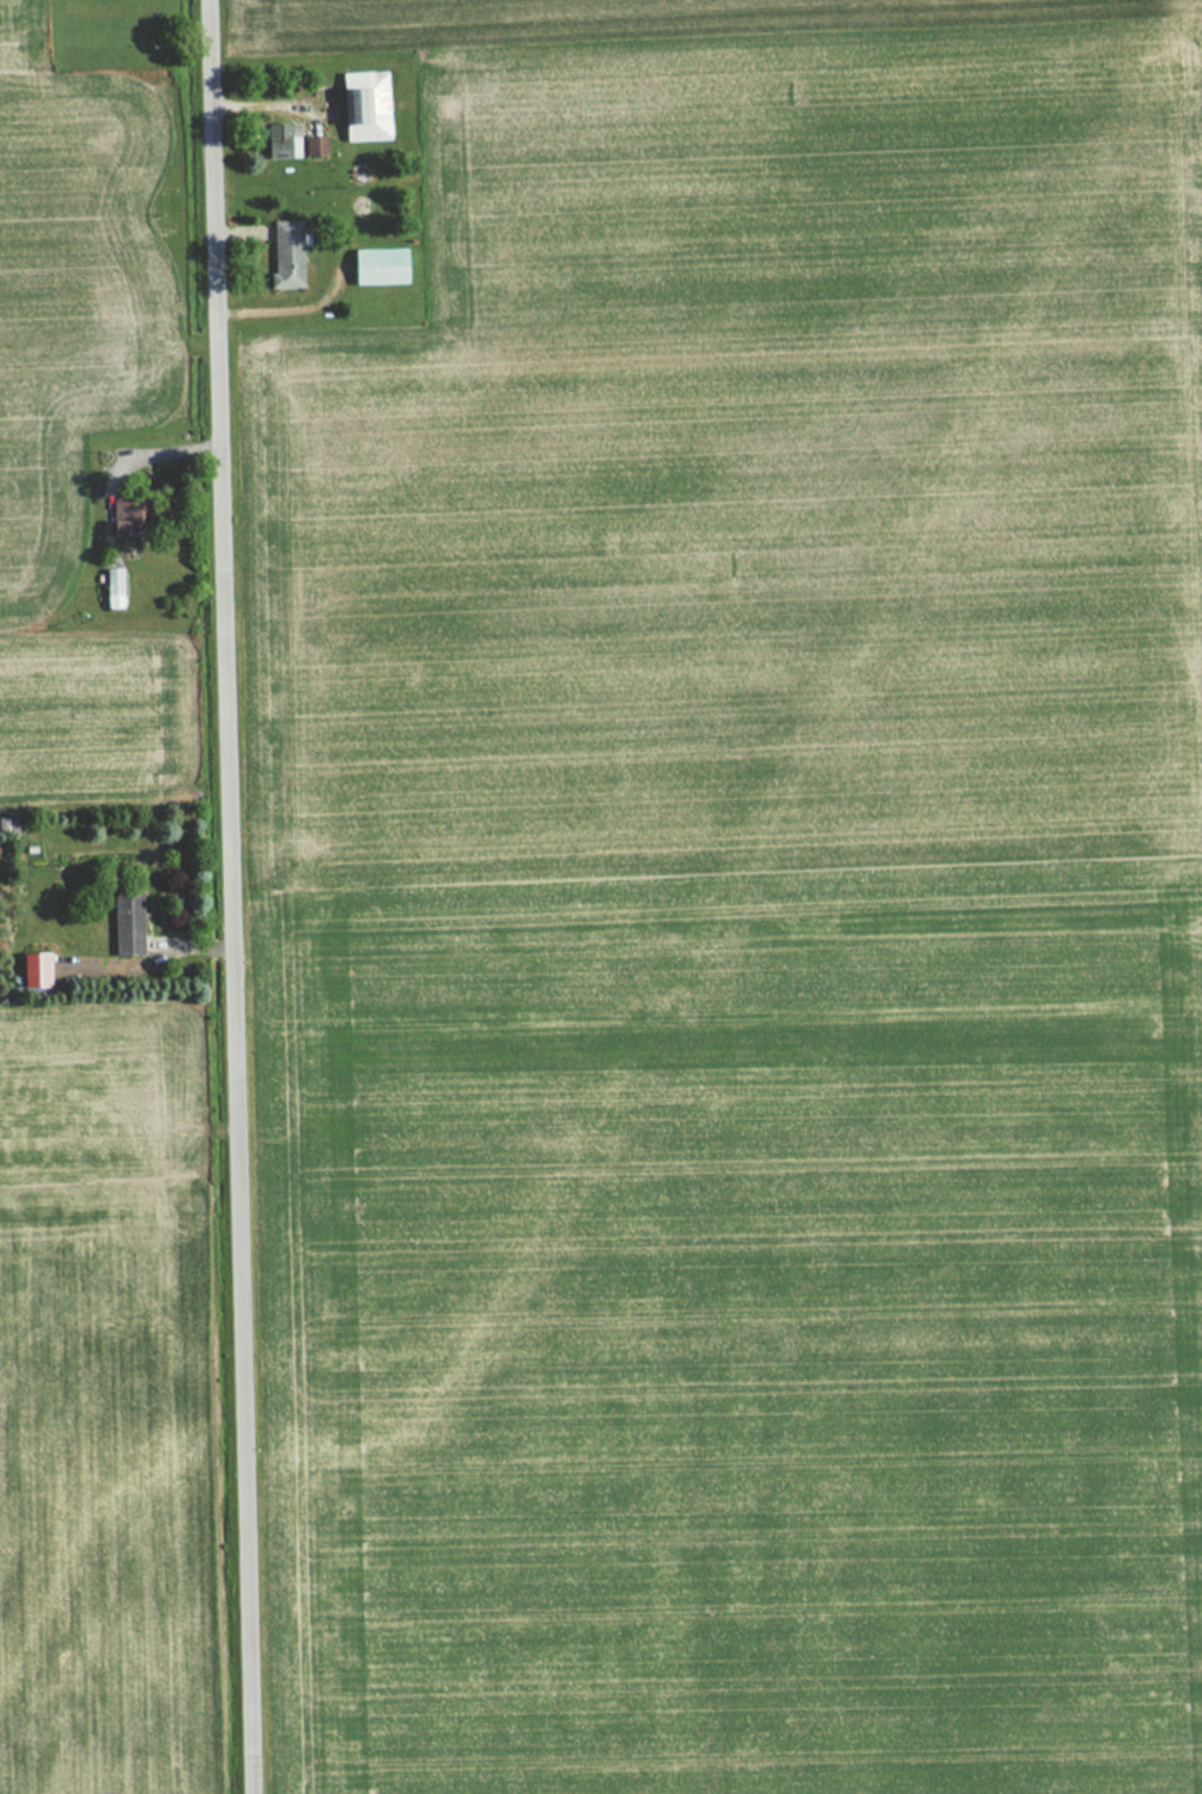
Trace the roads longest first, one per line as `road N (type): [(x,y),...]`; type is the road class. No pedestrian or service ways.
road 1 (residential): [(254,1793),(208,0)]

